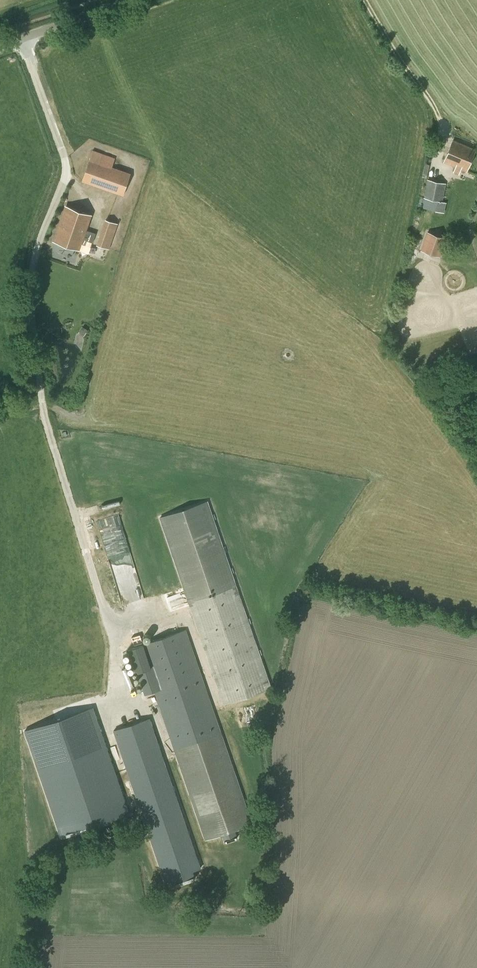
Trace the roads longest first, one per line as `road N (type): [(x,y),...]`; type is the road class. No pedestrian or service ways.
road 1 (track): [(23,43),(69,172),(29,278),(29,327),(45,416),(106,625)]
road 2 (unclassified): [(0,51),(139,0)]

